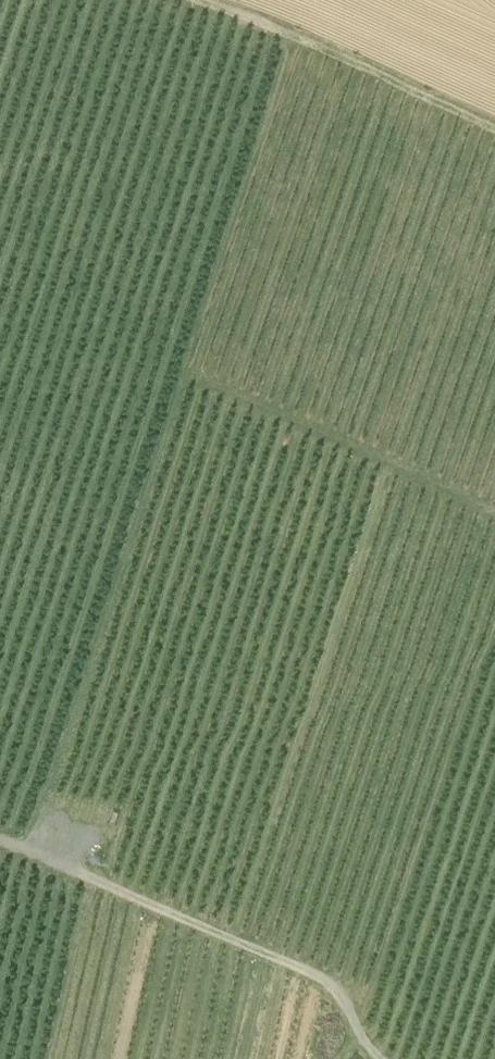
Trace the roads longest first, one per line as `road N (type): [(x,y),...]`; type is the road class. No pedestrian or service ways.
road 1 (track): [(494,129),(197,0)]

